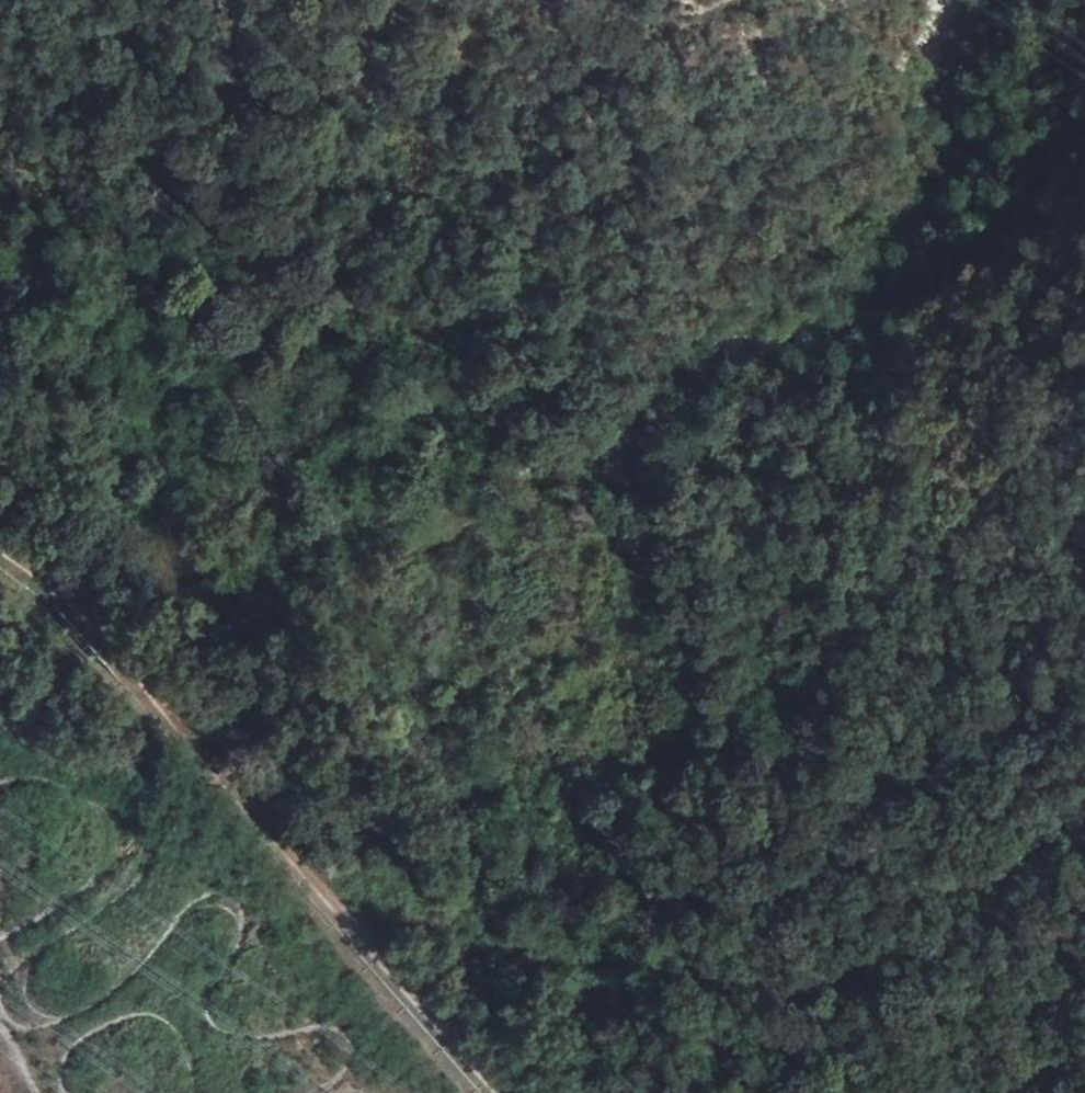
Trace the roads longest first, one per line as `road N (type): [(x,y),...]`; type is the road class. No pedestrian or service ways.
road 1 (track): [(0,558),(227,774),(513,1092)]

